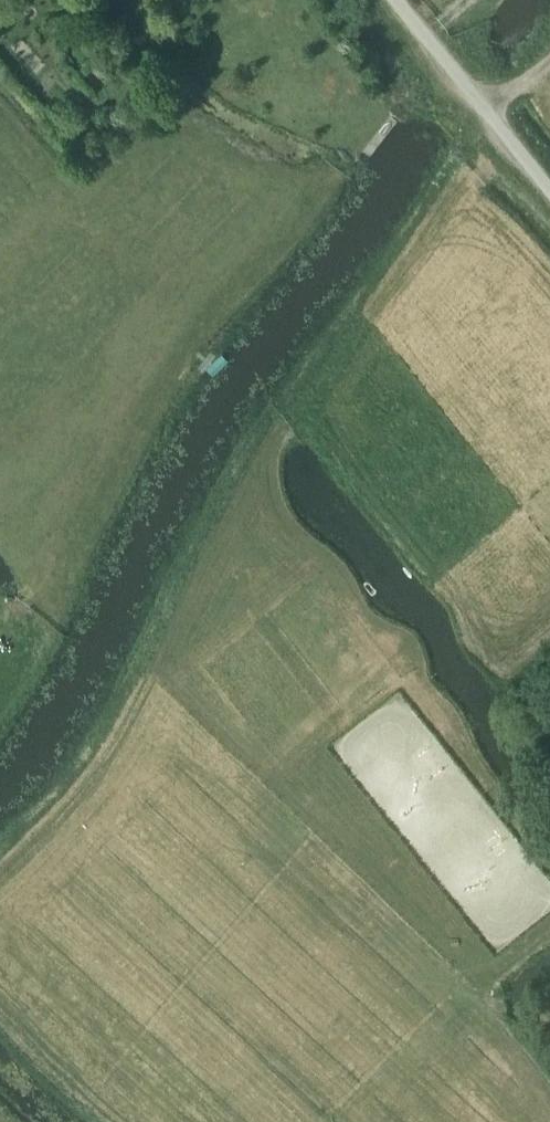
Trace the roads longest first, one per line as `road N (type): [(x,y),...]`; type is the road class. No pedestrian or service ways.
road 1 (unclassified): [(549,188),(398,0)]

